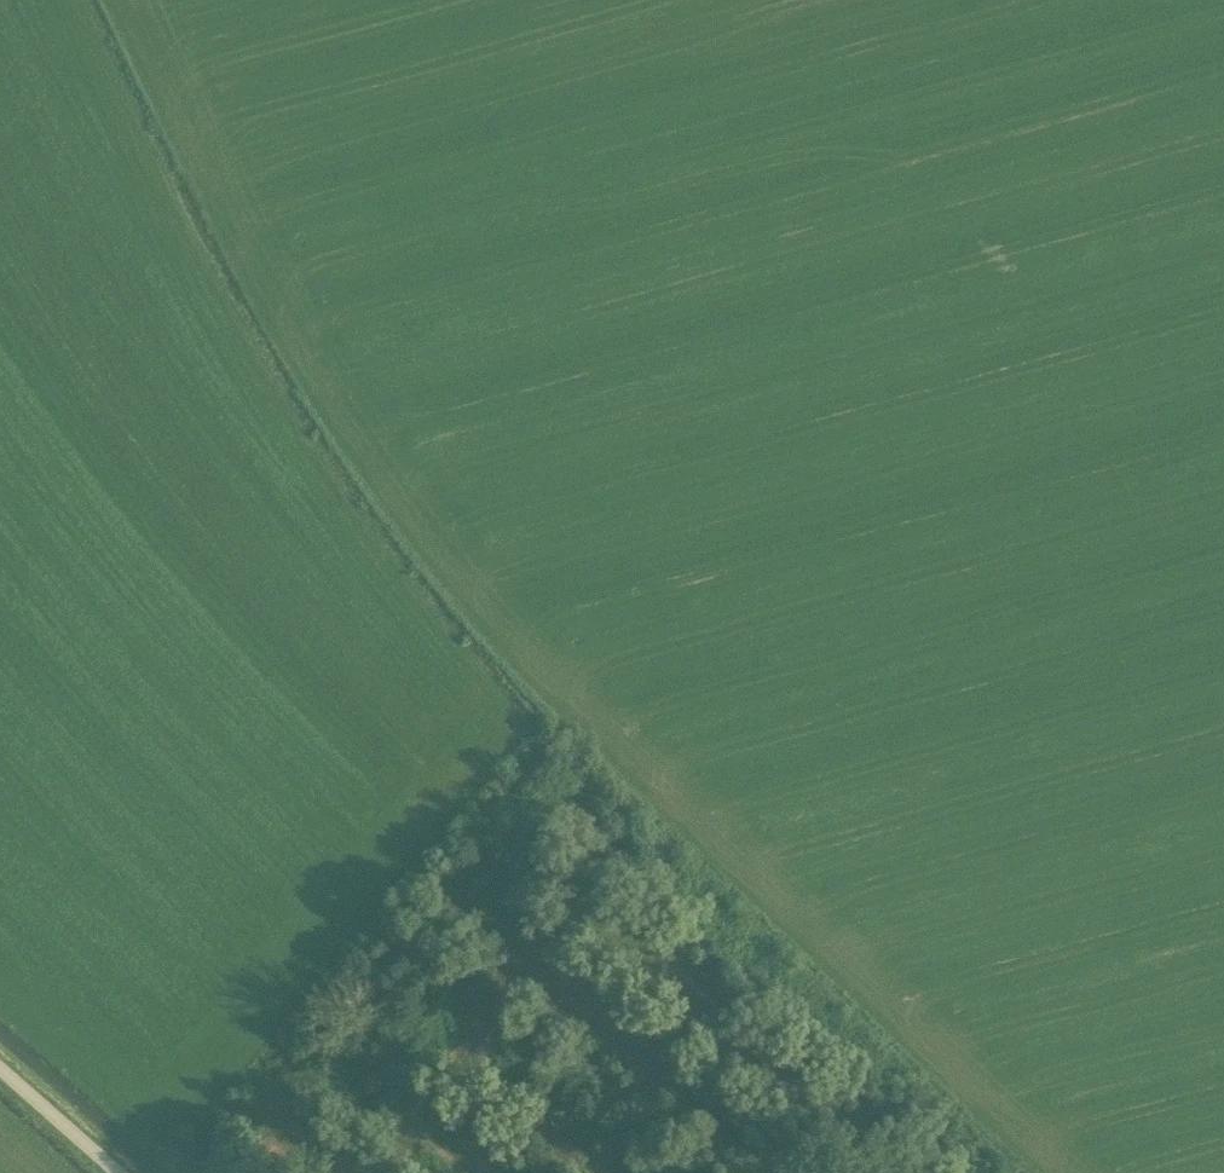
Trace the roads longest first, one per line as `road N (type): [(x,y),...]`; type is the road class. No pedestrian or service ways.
road 1 (unclassified): [(102,1172),(0,1084)]

